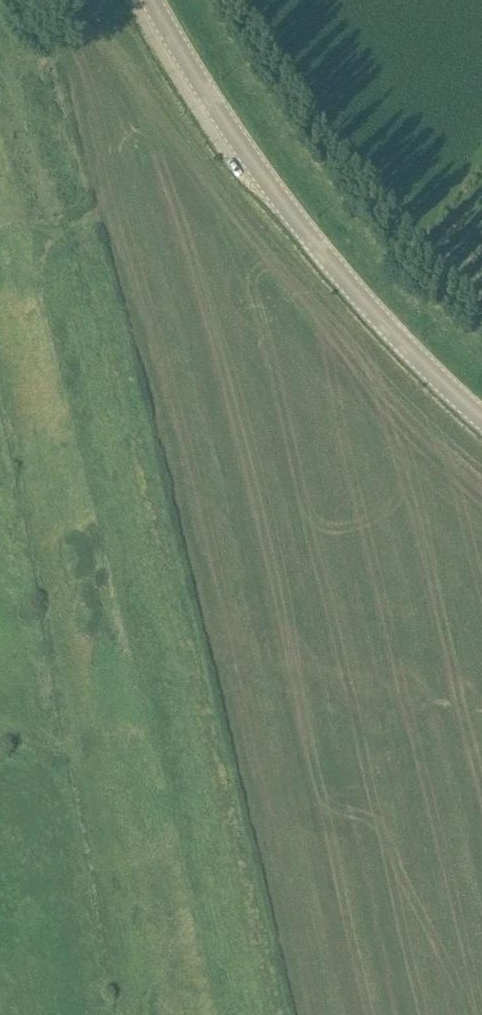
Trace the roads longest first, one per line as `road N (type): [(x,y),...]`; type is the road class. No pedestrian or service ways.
road 1 (unclassified): [(152,0),(274,192),(357,296),(481,420)]

